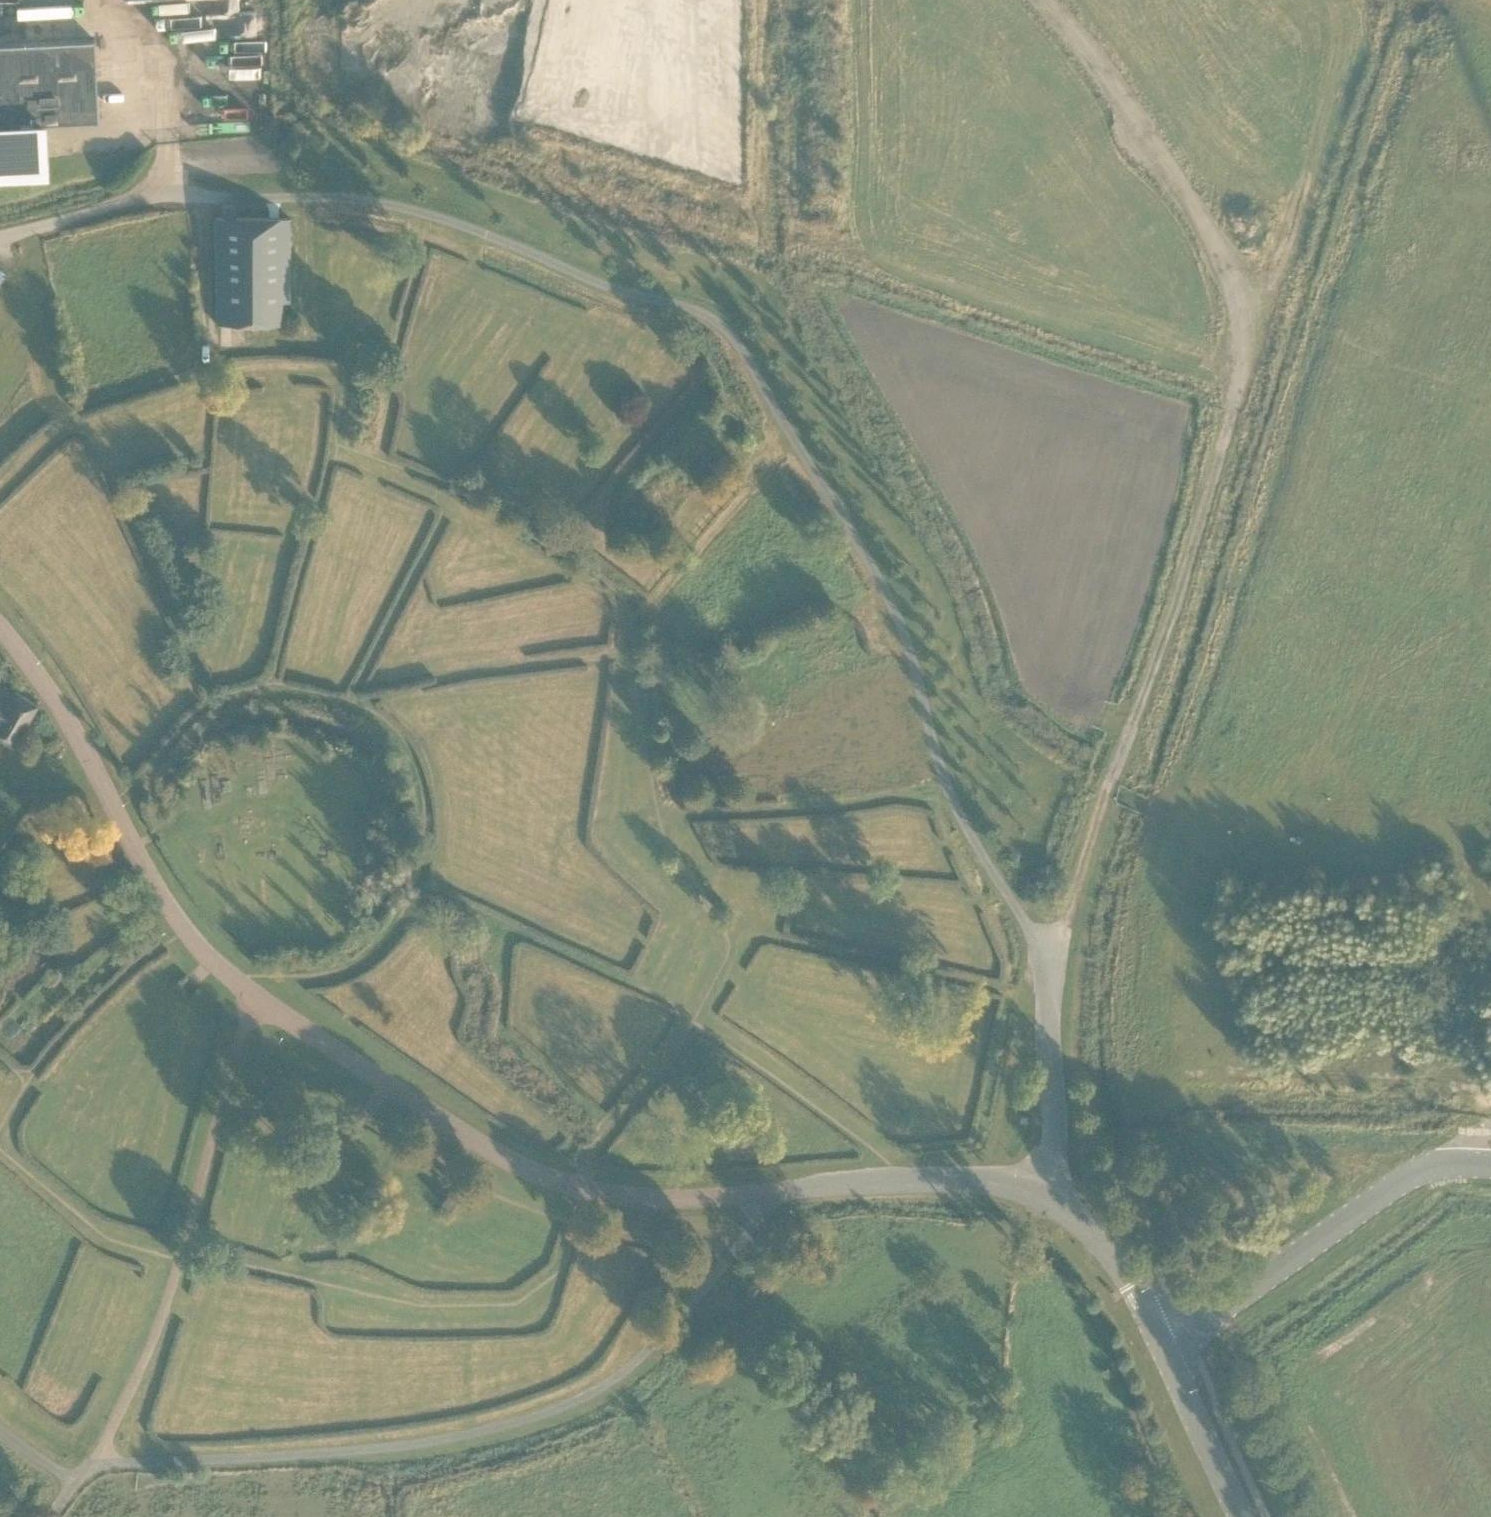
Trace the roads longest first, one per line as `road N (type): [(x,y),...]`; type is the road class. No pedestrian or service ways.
road 1 (unclassified): [(1052,1193),(1057,1137),(1046,957),(951,796),(891,603),(724,327),(466,226),(361,199),(169,196),(0,235)]
road 2 (unclassified): [(94,1459),(426,1441),(576,1399),(628,1367),(673,1325),(771,1193)]
road 3 (track): [(1046,957),(1162,637),(1233,408)]
road 4 (unclassified): [(771,1193),(647,1198),(552,1178),(512,1162),(252,992)]
road 5 (unclassified): [(94,1459),(161,1318),(252,992)]
road 6 (unclassified): [(252,992),(185,930),(82,743),(0,632)]
road 7 (unclassified): [(1164,1341),(1422,1168),(1490,1166)]
road 8 (unclassified): [(1052,1193),(1015,1175),(969,1174),(771,1193)]
road 9 (unclassified): [(1241,1516),(1164,1341)]
road 10 (unclassified): [(1164,1341),(1118,1266),(1052,1193)]
road 11 (track): [(203,196),(207,368)]

